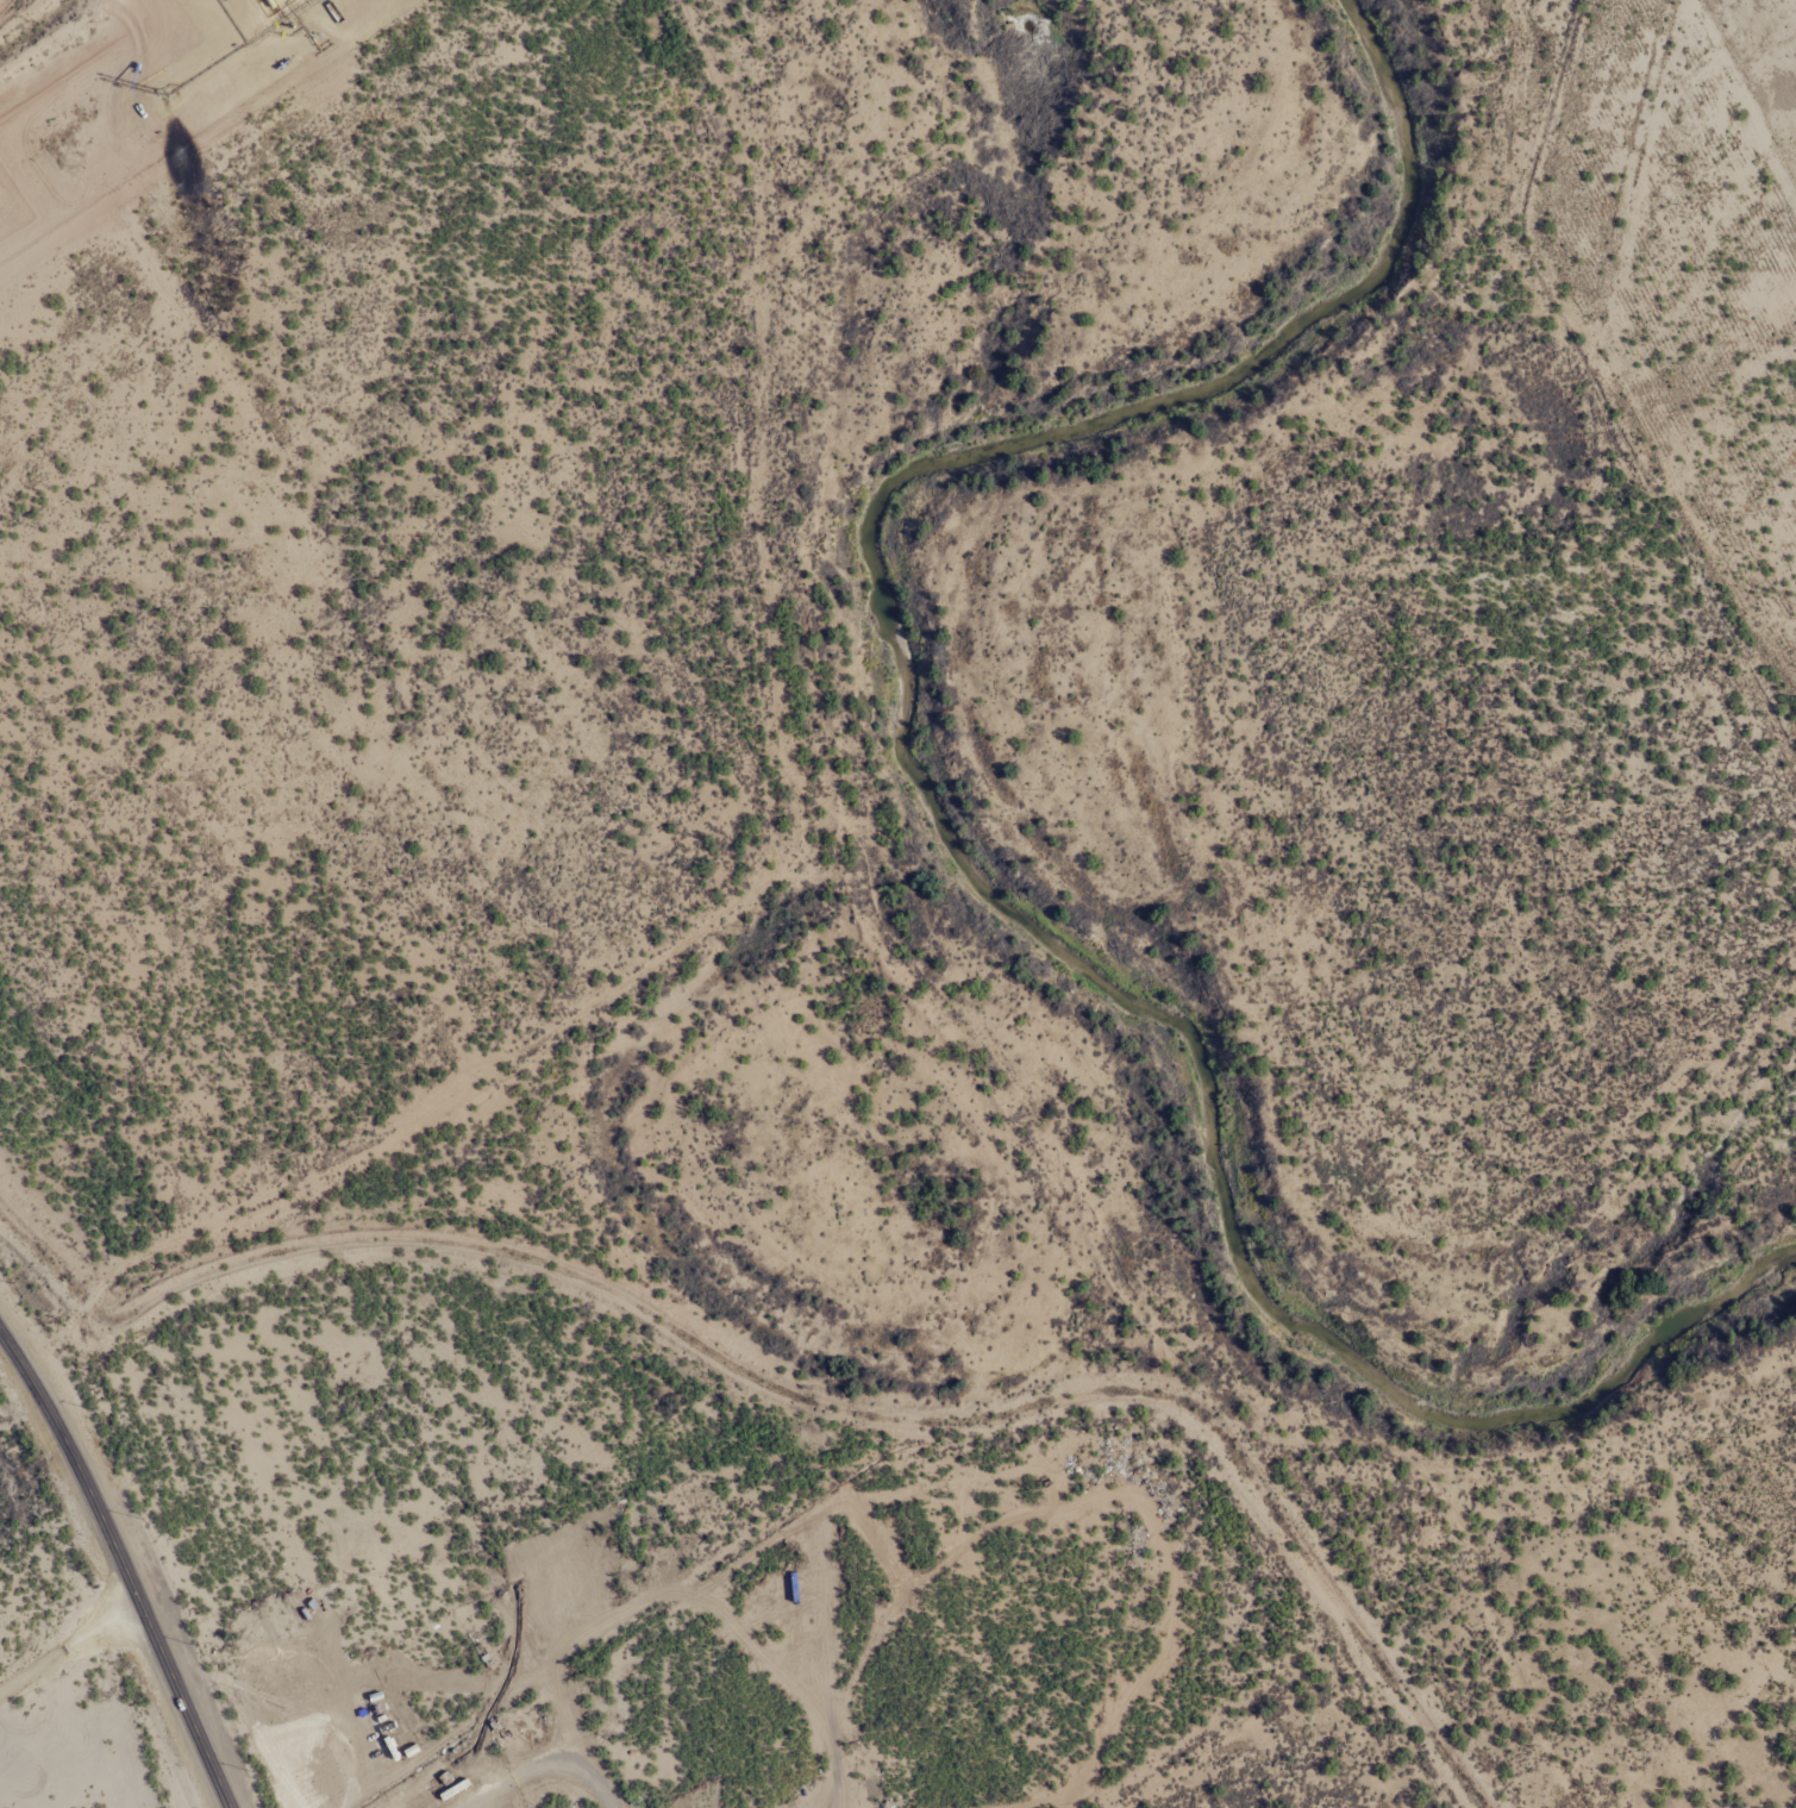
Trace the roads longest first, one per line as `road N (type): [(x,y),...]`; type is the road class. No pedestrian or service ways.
road 1 (track): [(1501,0),(1503,24),(1575,131),(1704,555),(1795,652)]
road 2 (tertiary): [(0,1332),(40,1394),(107,1532),(230,1807)]

